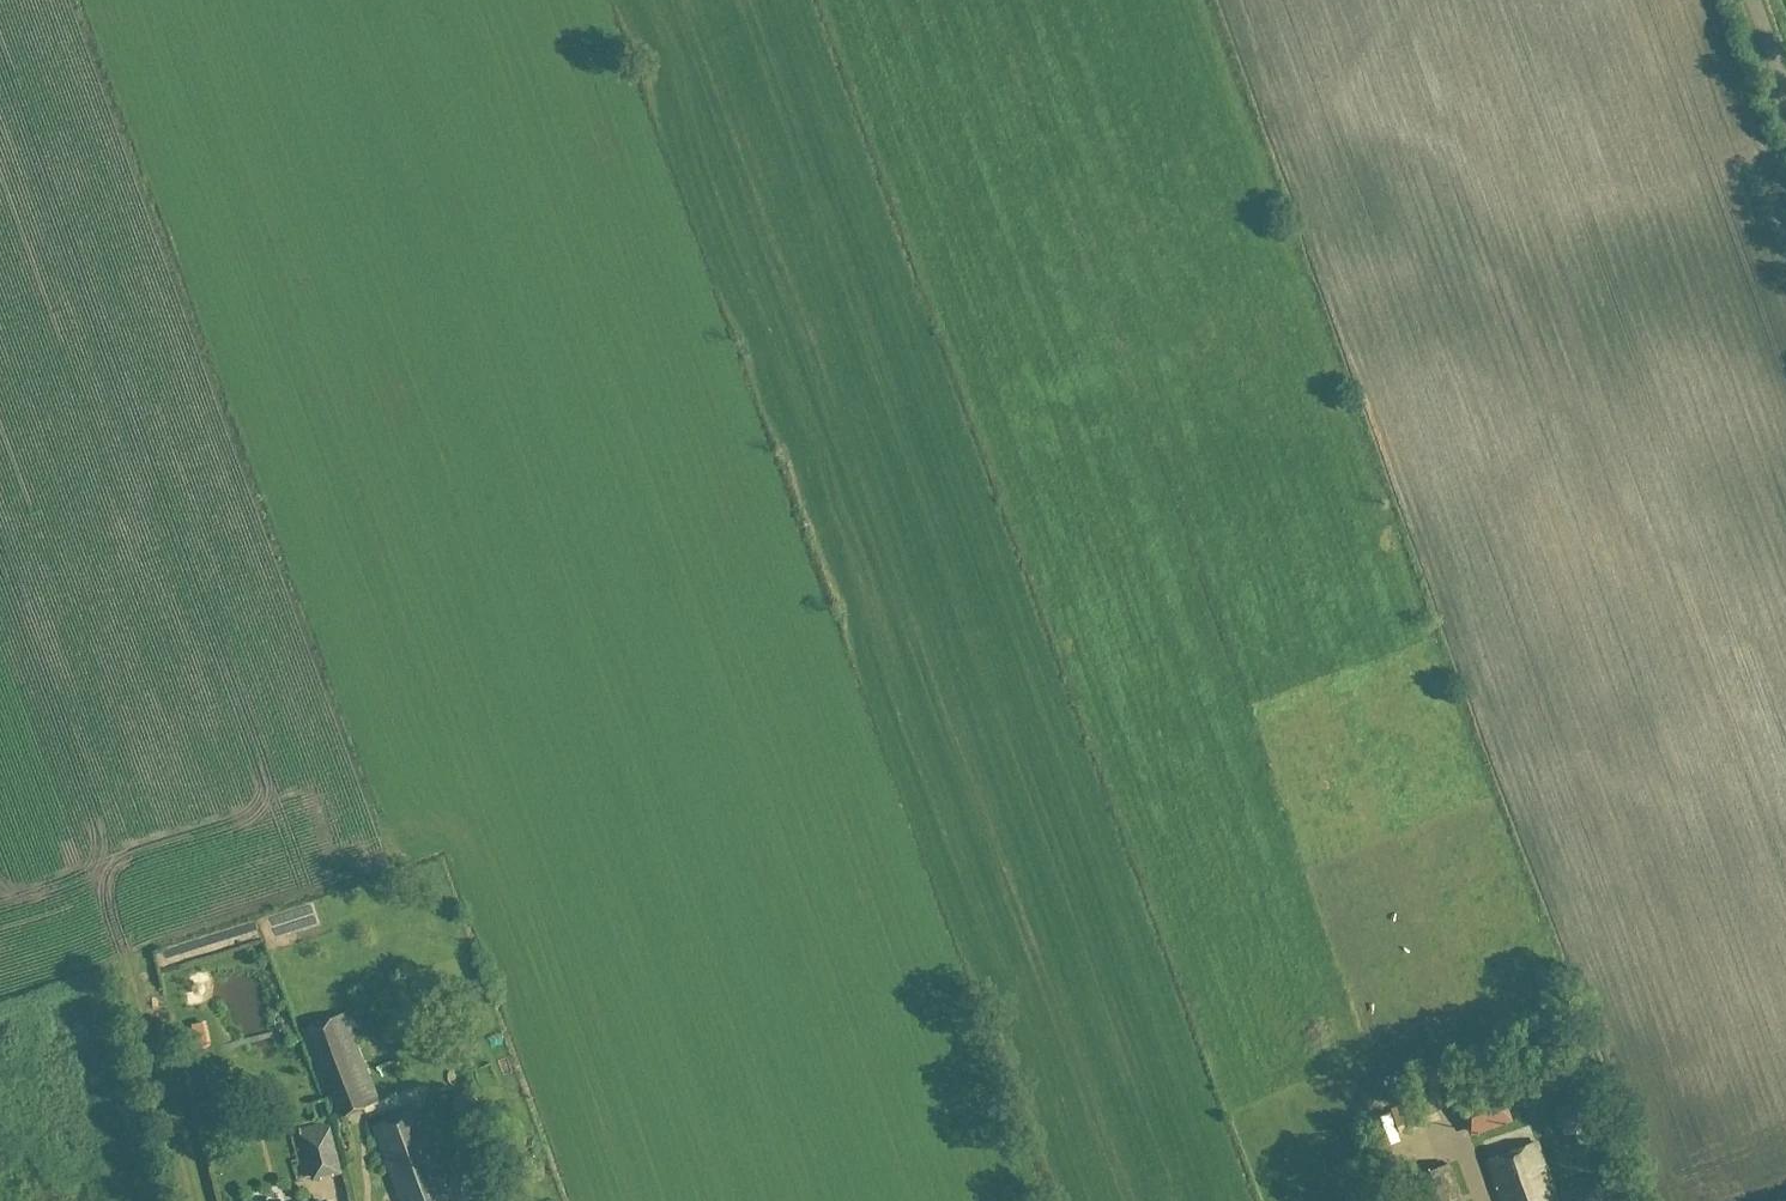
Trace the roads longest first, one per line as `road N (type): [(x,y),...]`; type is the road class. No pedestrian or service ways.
road 1 (unclassified): [(1785,123),(1741,0)]

